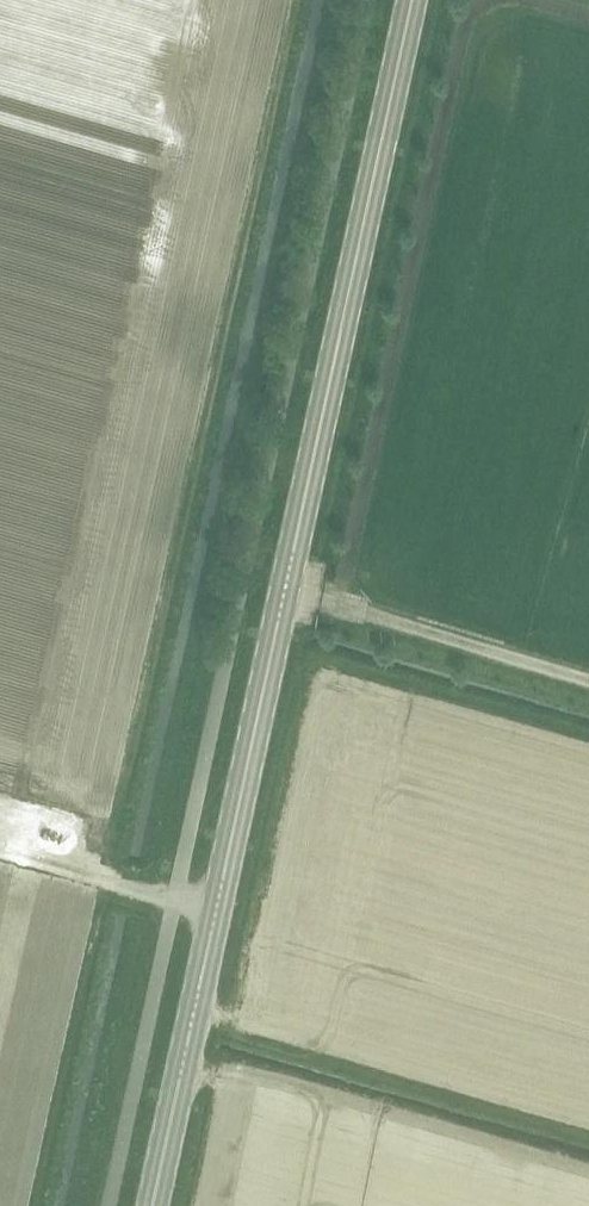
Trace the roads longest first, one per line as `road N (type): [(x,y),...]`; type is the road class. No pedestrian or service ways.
road 1 (secondary): [(217,913),(413,0)]
road 2 (secondary): [(153,1205),(217,913)]
road 3 (track): [(588,680),(336,604)]
road 4 (unclassified): [(217,913),(0,851)]

